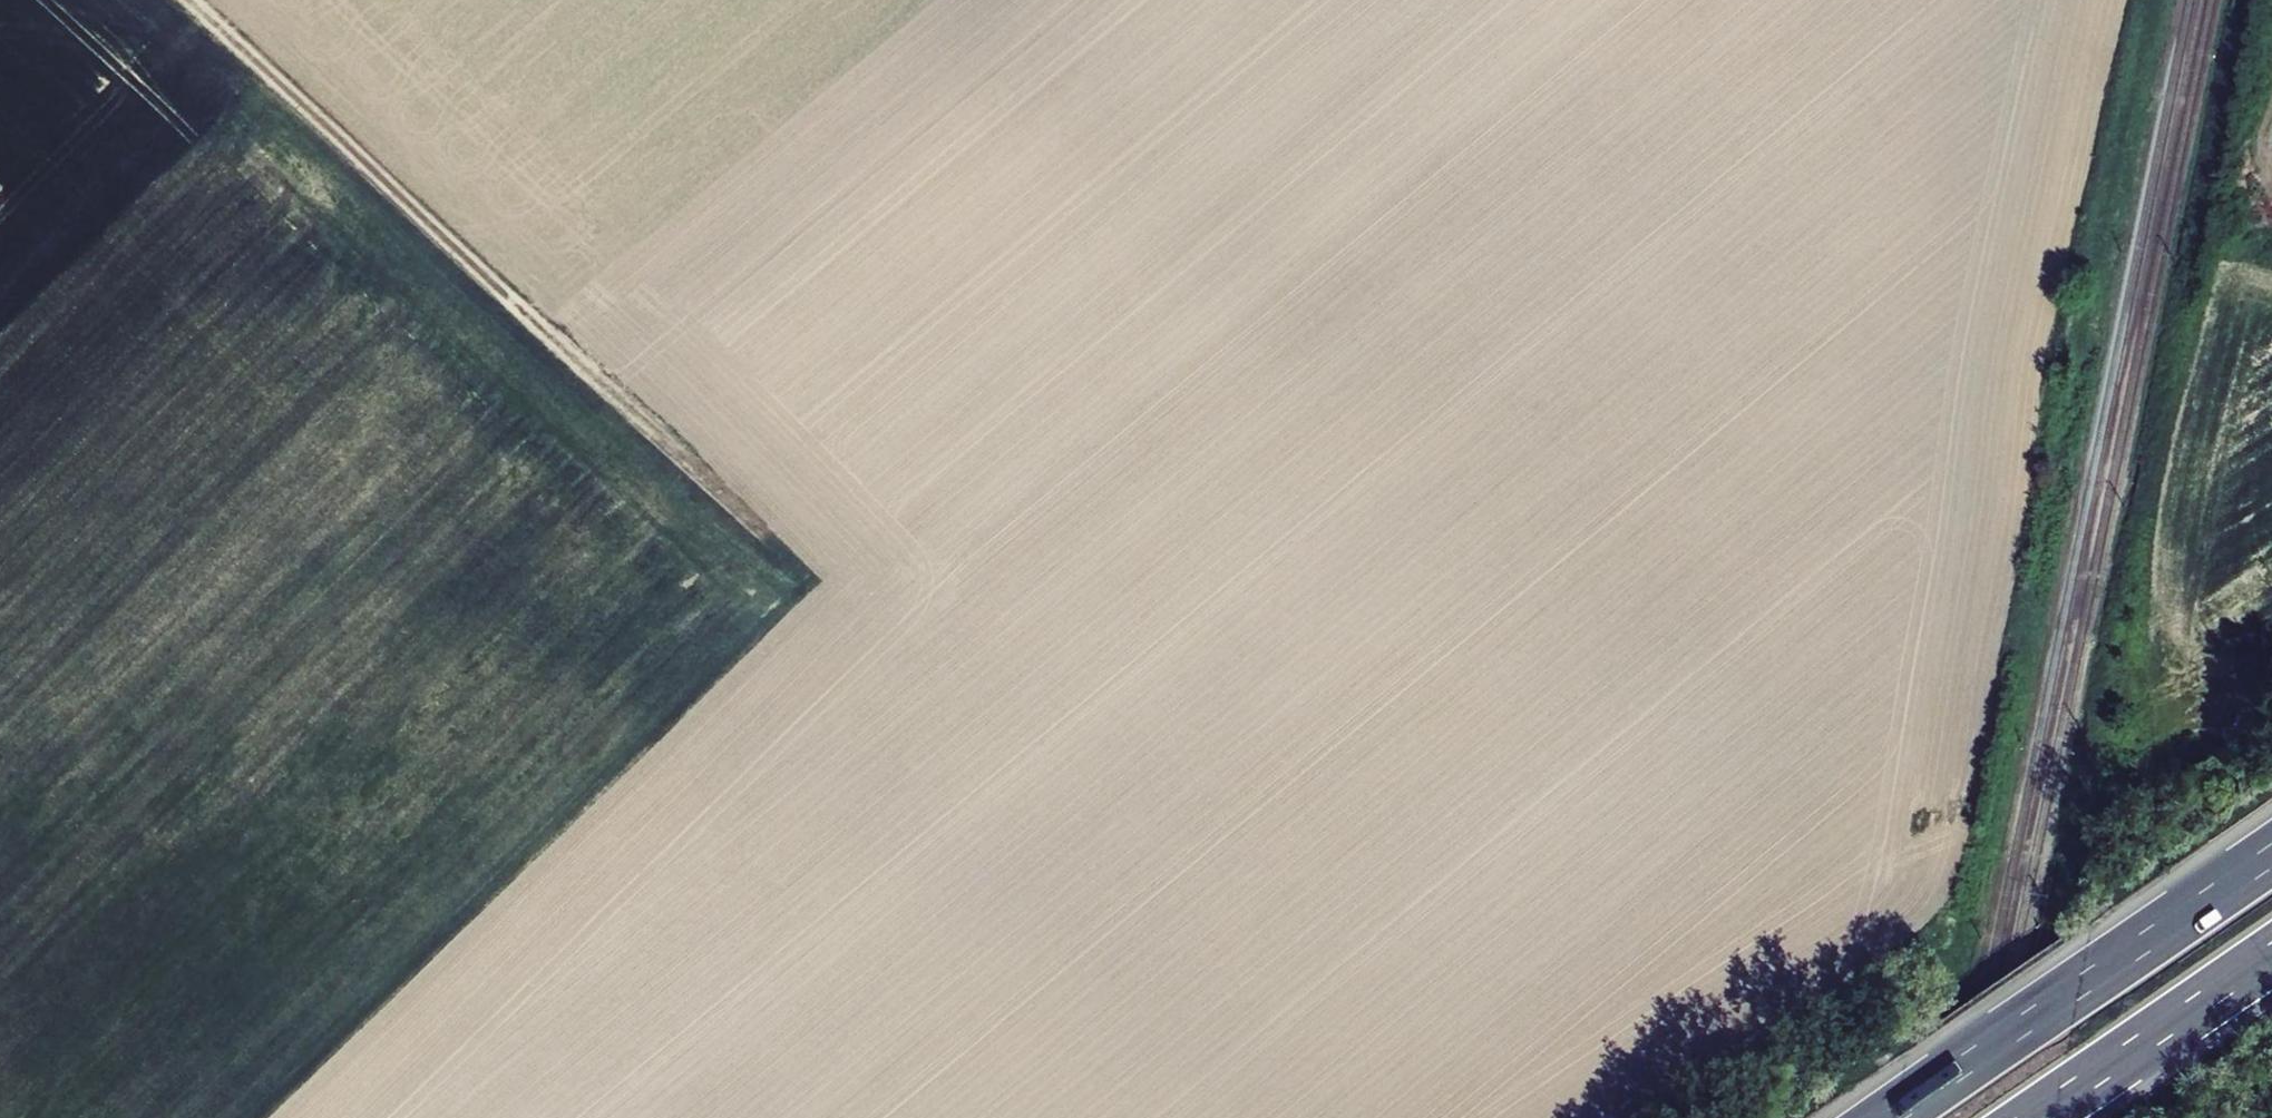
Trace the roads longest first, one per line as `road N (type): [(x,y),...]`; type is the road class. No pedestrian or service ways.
road 1 (track): [(188,0),(809,572)]
road 2 (motorway): [(2271,855),(1890,1117)]
road 3 (motorway): [(2032,1117),(2271,953)]

